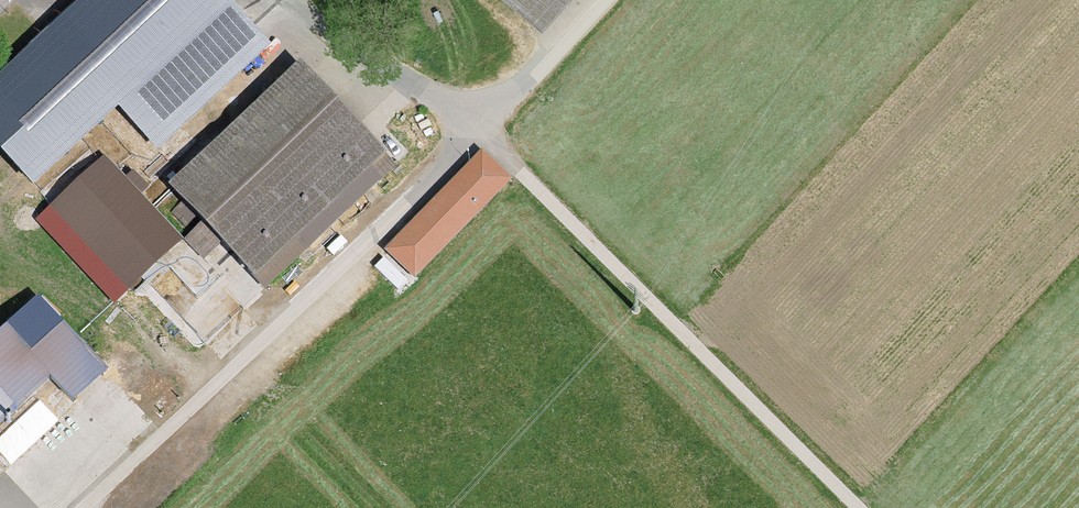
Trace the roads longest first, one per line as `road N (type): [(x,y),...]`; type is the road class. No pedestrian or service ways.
road 1 (track): [(469,107),(492,145),(858,507)]
road 2 (track): [(469,107),(450,159),(91,507)]
road 3 (residential): [(603,0),(520,87),(469,107),(431,97),(289,0)]

